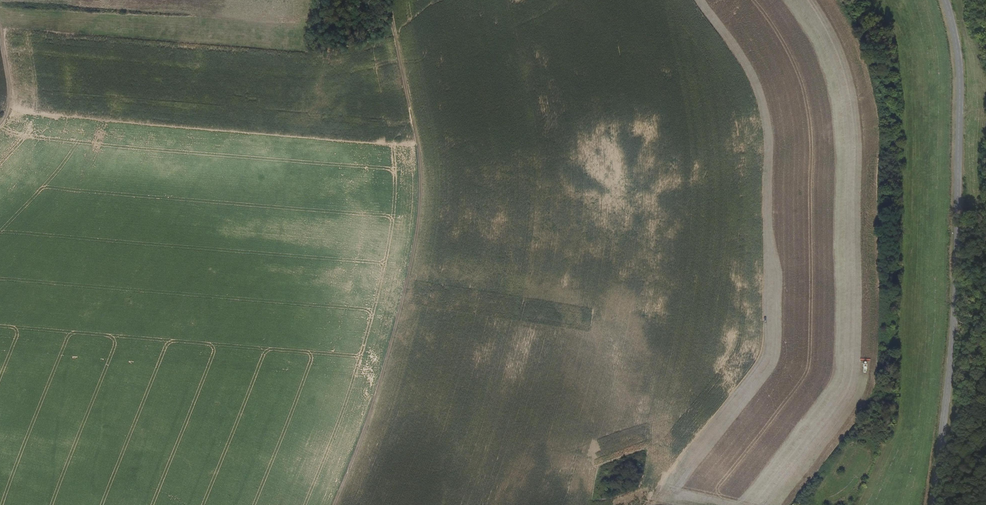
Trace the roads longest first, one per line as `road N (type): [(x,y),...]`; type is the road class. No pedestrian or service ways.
road 1 (track): [(330,504),(388,341),(417,215),(411,130),(377,0)]
road 2 (tertiary): [(933,504),(952,352),(959,124),(959,60),(945,0)]

